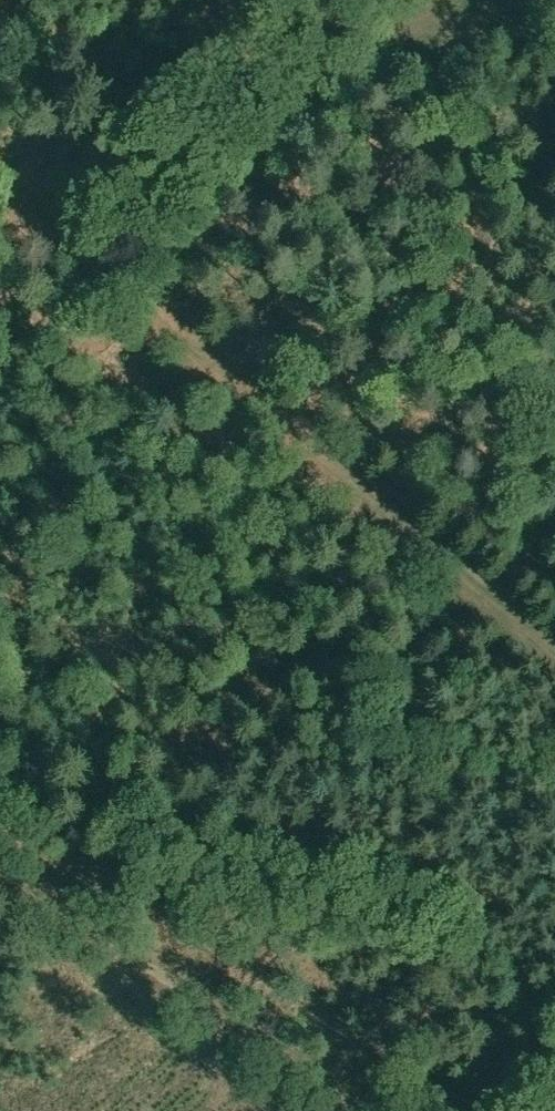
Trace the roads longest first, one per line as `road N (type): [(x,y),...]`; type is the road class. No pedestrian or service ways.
road 1 (track): [(554,654),(0,187)]
road 2 (track): [(350,1110),(0,877)]
road 3 (track): [(302,0),(83,255)]

